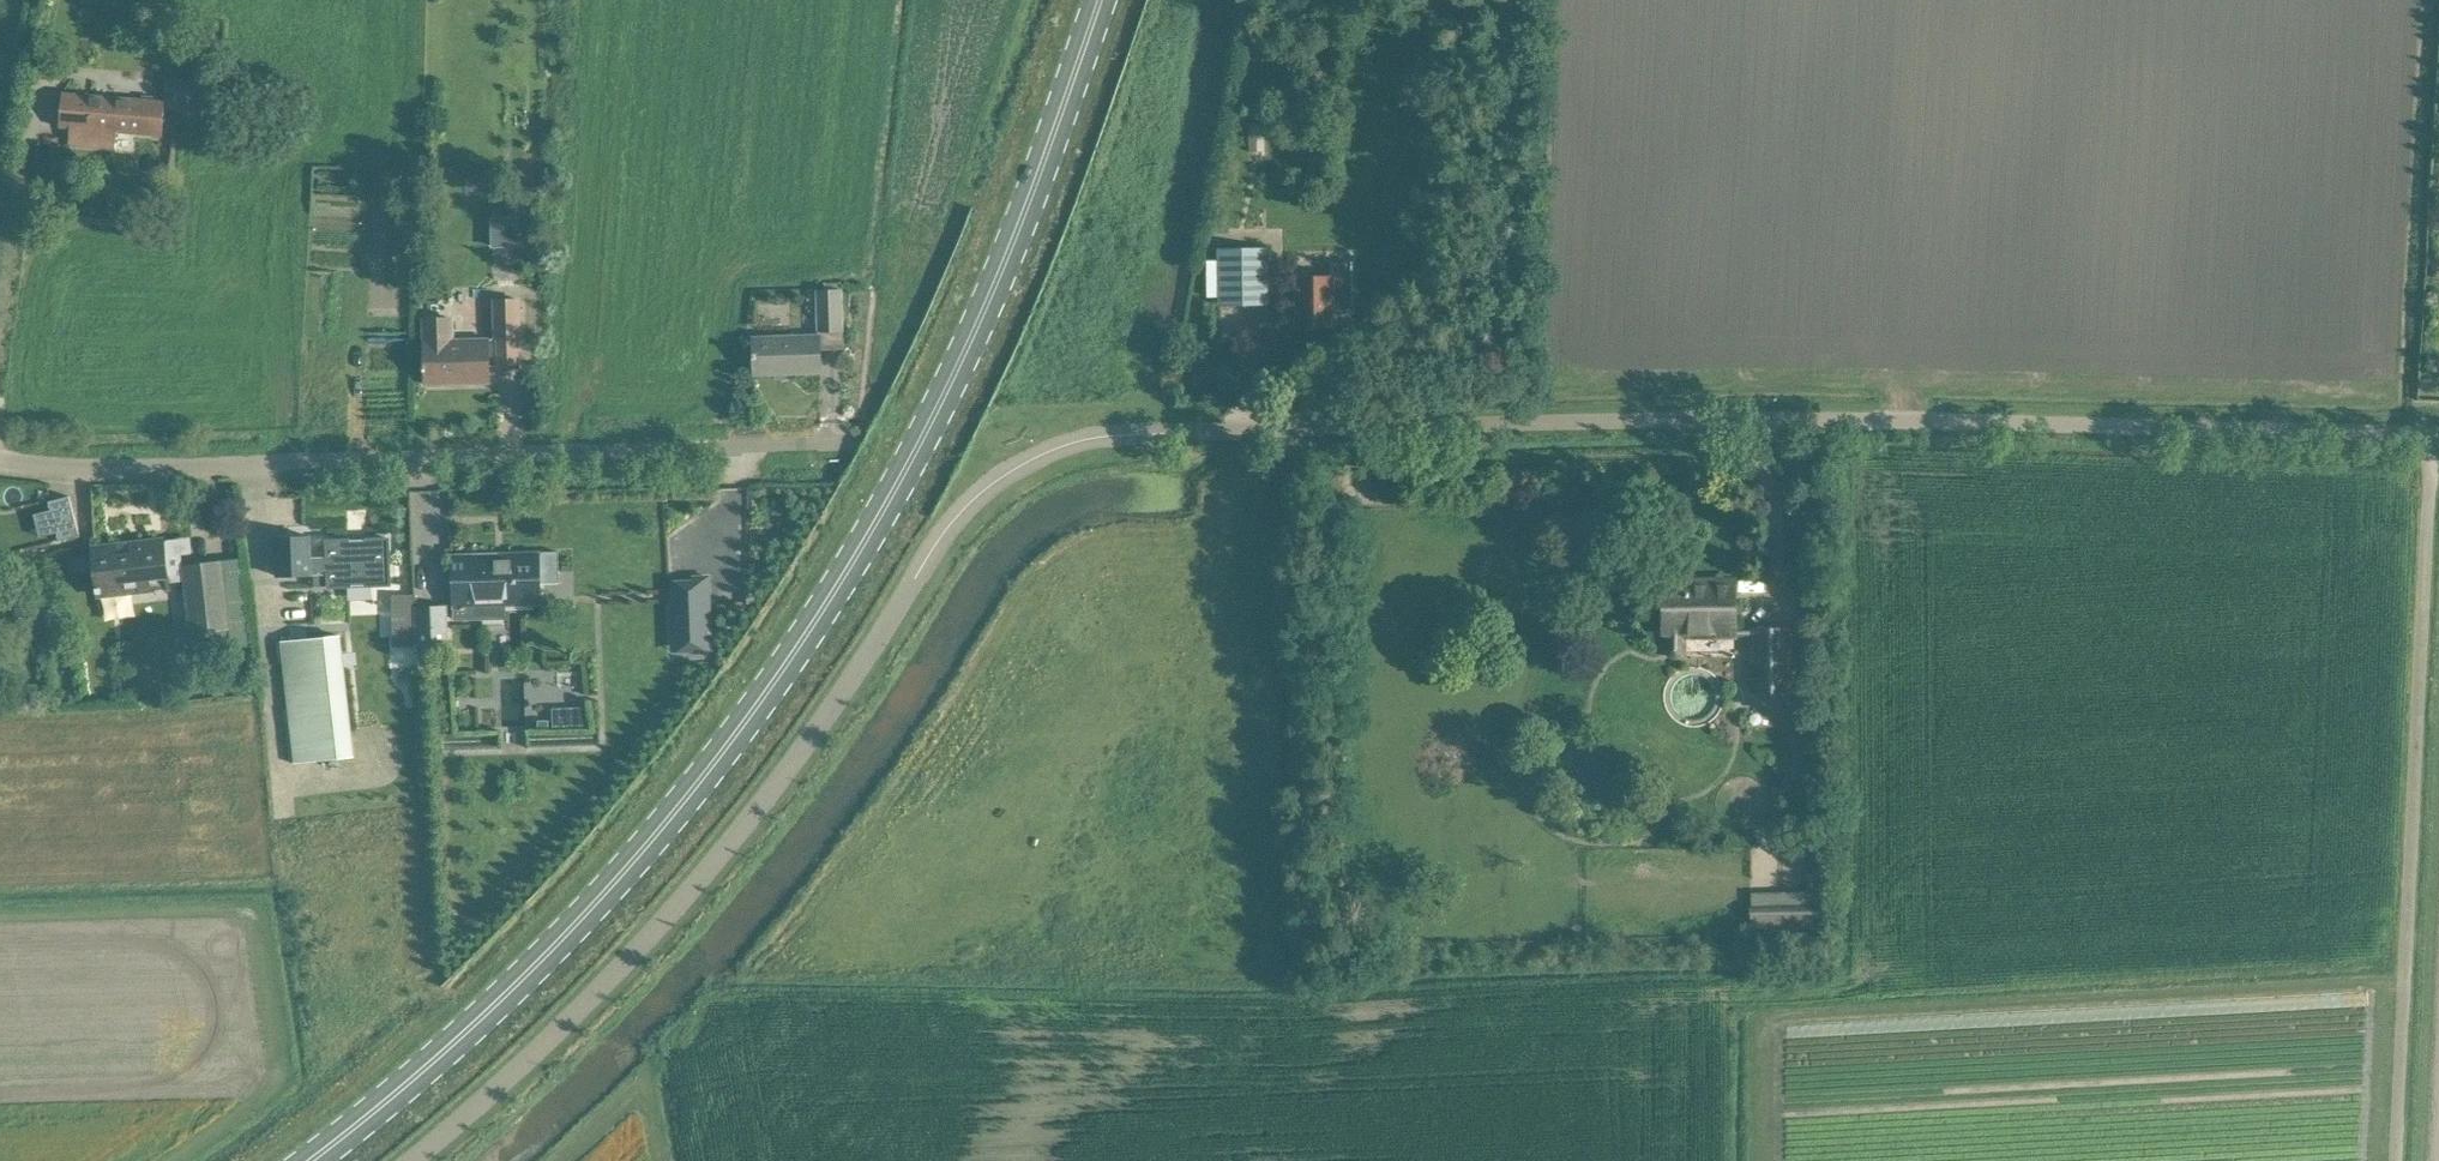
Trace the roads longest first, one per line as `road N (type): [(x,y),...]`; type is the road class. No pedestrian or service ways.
road 1 (secondary): [(308,1160),(464,1035),(656,837),(827,605),(1001,274),(1102,0)]
road 2 (unclassified): [(2434,433),(1920,423),(1095,437)]
road 3 (unclassified): [(415,1160),(515,1072),(765,800),(931,554),(981,497),(1033,460),(1095,437)]
road 4 (unclassified): [(852,442),(129,468),(0,460)]
road 5 (unclassified): [(2397,1160),(2434,433)]

